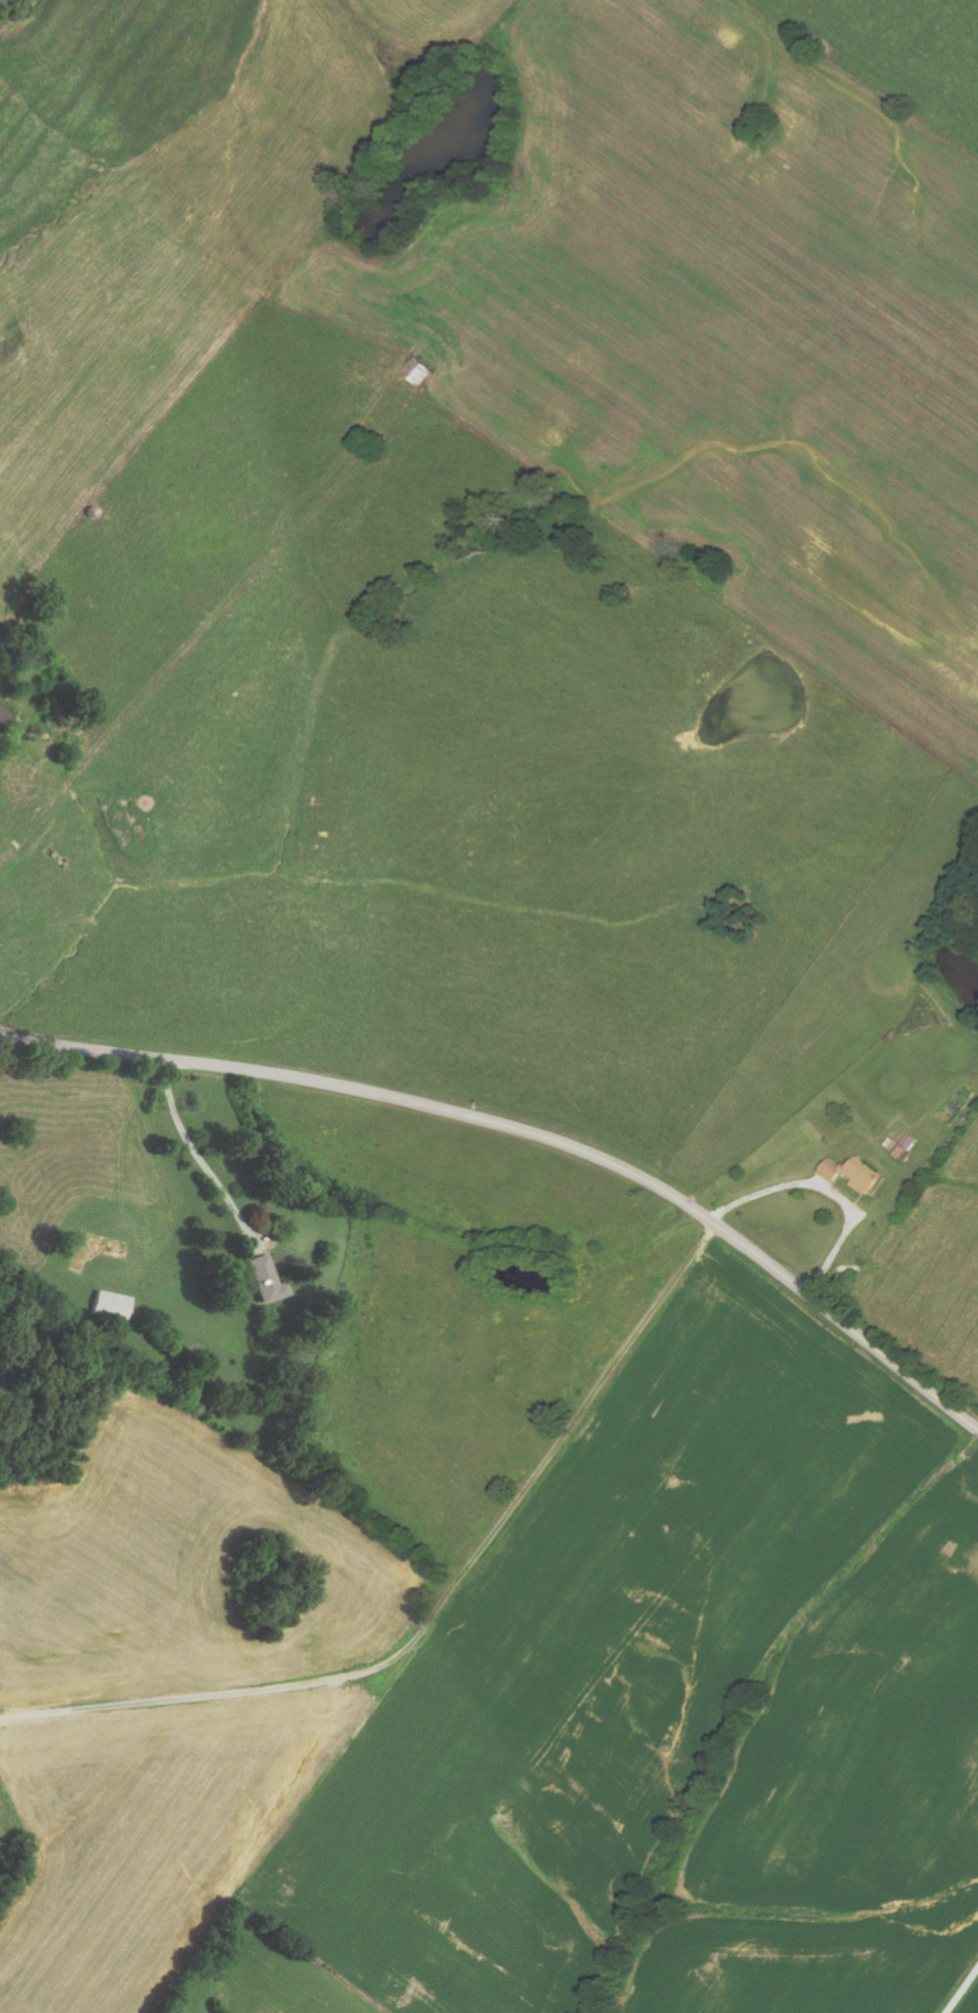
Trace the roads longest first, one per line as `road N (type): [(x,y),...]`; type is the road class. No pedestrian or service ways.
road 1 (secondary): [(977,1432),(714,1225),(583,1153),(343,1089),(0,1041)]
road 2 (residential): [(714,1225),(396,1696),(0,1750)]

